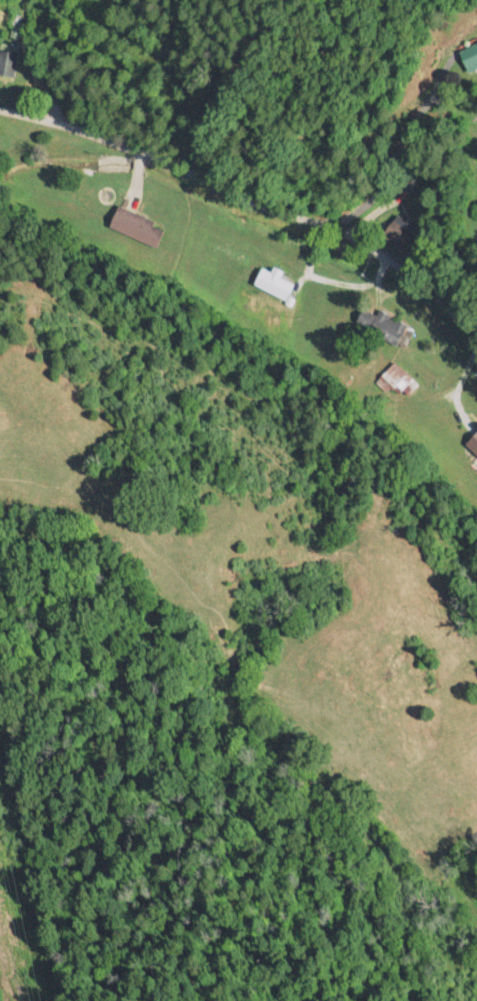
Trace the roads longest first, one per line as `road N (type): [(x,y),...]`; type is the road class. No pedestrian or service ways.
road 1 (residential): [(476,359),(274,232),(101,151),(0,142)]
road 2 (residential): [(352,281),(476,103)]

